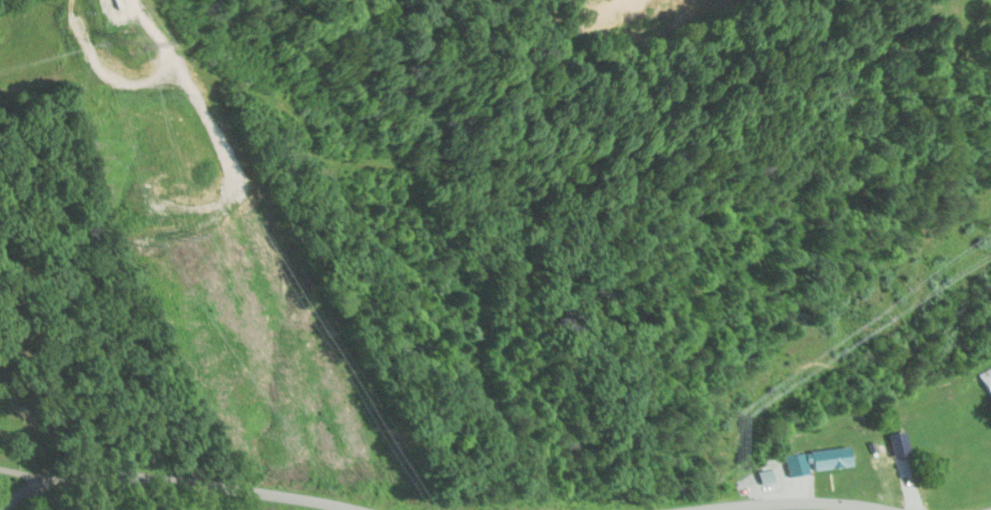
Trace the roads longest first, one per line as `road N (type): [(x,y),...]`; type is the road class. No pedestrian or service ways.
road 1 (residential): [(337,509),(128,479),(35,495),(2,509)]
road 2 (residential): [(861,509),(740,509)]

